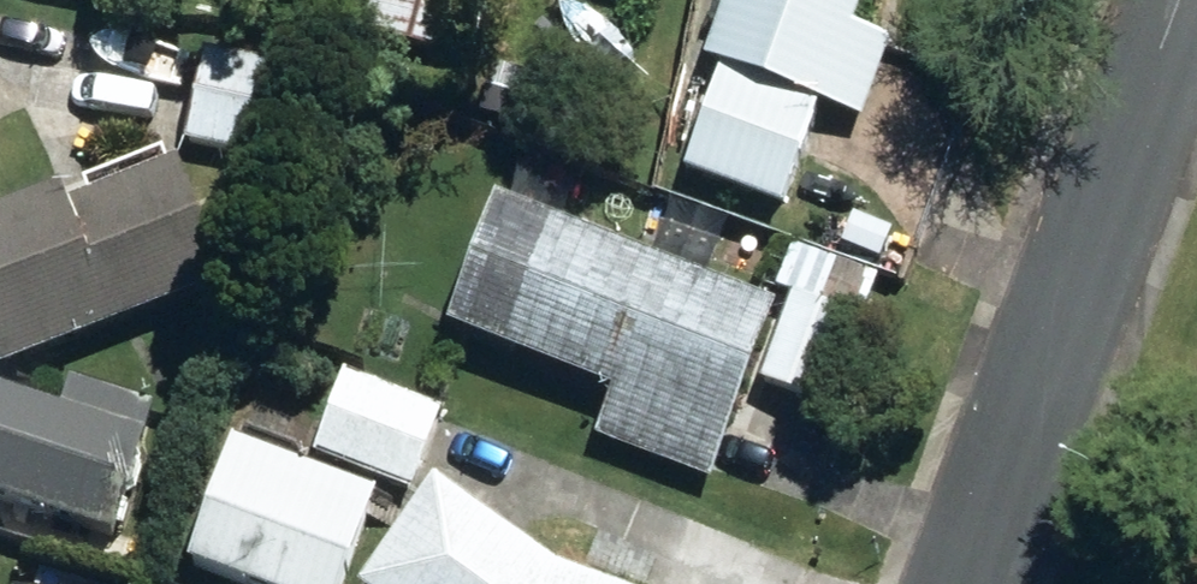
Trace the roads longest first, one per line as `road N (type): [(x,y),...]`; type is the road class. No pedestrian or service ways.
road 1 (residential): [(965,583),(1178,0)]

